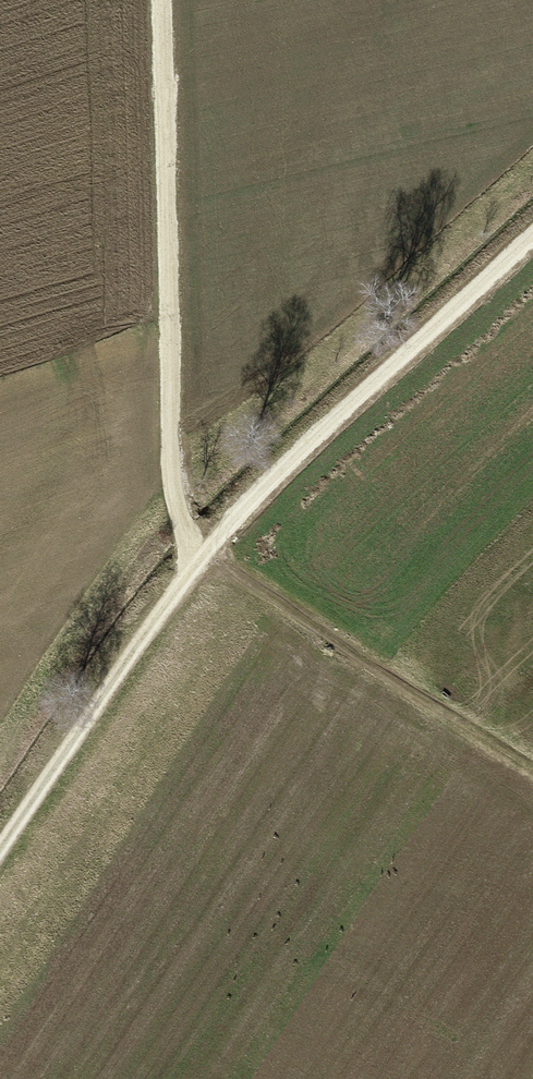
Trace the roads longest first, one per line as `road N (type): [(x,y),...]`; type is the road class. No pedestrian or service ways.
road 1 (track): [(0,849),(196,559),(532,235)]
road 2 (track): [(163,0),(170,435),(179,508),(196,559)]
road 3 (track): [(205,550),(532,764)]

